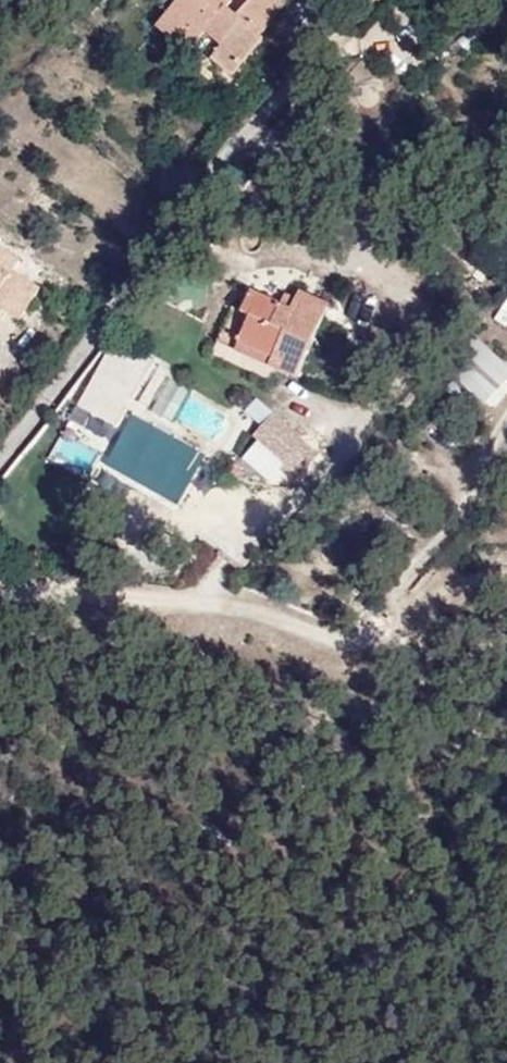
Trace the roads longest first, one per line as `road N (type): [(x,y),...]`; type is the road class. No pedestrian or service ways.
road 1 (unclassified): [(0,459),(227,159),(369,0)]
road 2 (unclassified): [(344,648),(224,606),(0,583)]
road 3 (track): [(344,648),(481,570),(506,571)]

